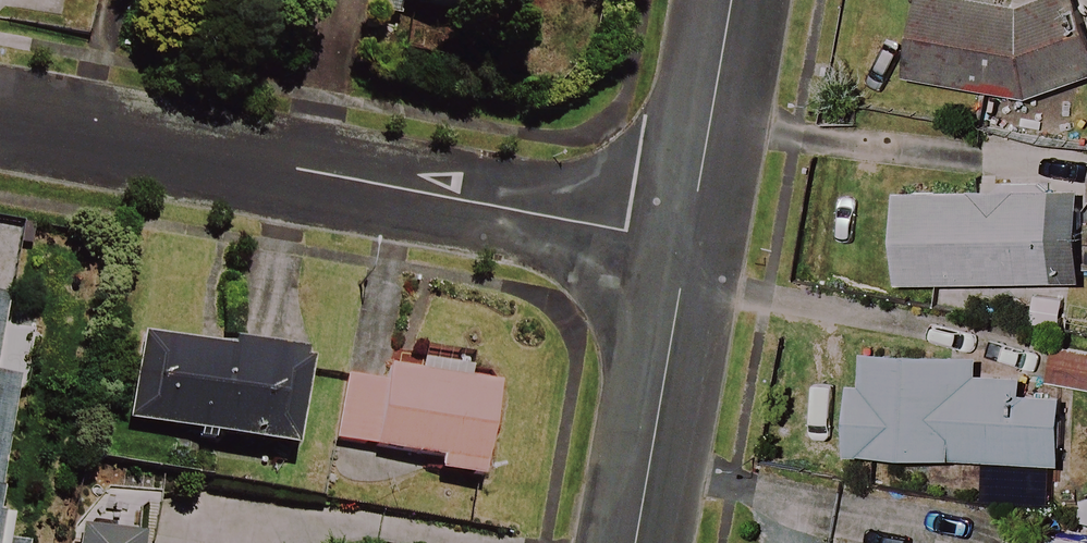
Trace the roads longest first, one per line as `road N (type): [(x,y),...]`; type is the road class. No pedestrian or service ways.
road 1 (residential): [(687,243),(0,116)]
road 2 (residential): [(687,243),(636,542)]
road 3 (residential): [(731,0),(687,243)]

